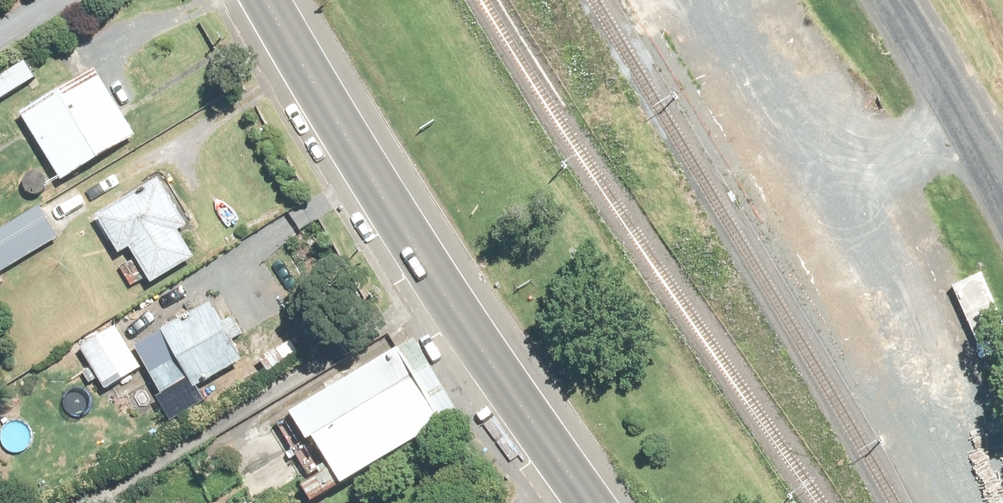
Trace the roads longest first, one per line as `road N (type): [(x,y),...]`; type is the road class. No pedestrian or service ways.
road 1 (trunk): [(586,502),(345,157),(262,0)]
road 2 (unclassified): [(1002,174),(897,0)]

